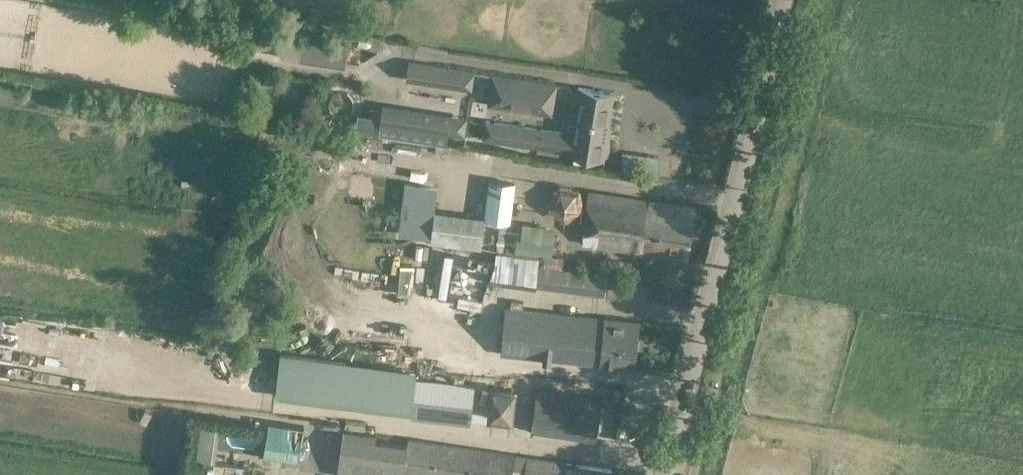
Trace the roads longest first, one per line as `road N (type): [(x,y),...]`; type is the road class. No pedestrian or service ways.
road 1 (tertiary): [(678,474),(797,0)]

